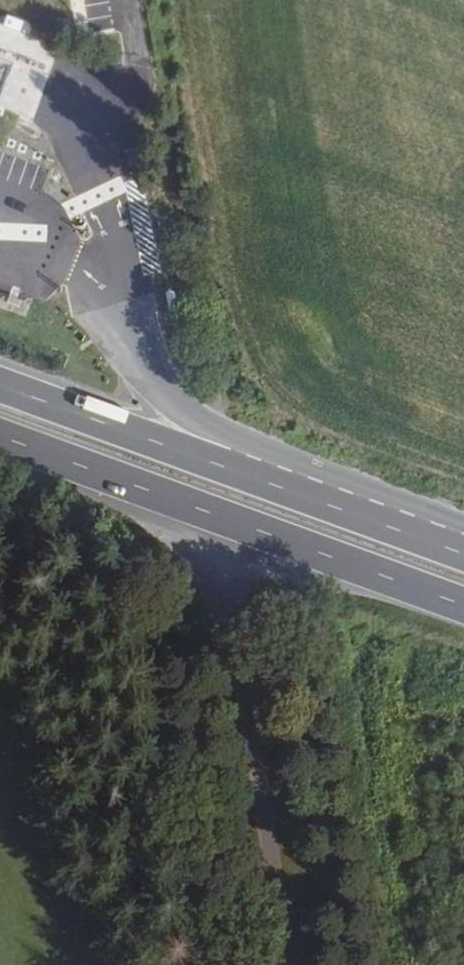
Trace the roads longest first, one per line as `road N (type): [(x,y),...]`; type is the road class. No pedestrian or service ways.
road 1 (unclassified): [(209,510),(277,964)]
road 2 (trunk): [(274,485),(0,387)]
road 3 (trunk): [(209,510),(463,606)]
road 4 (trunk): [(274,485),(174,406),(100,288)]
road 5 (trunk): [(0,437),(209,510)]
road 6 (trunk): [(463,555),(274,485)]

